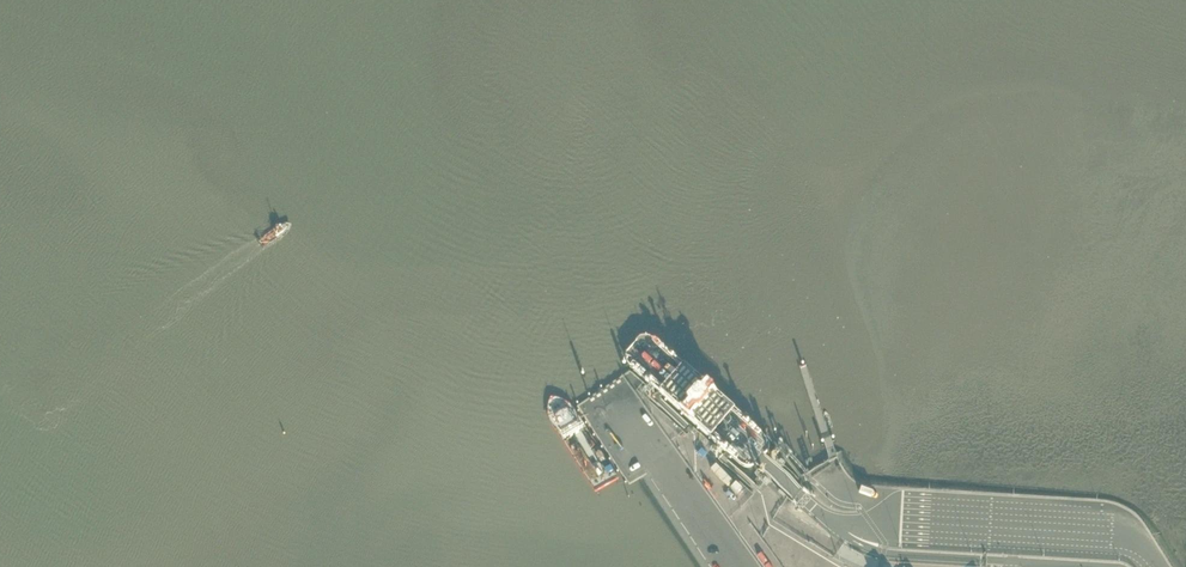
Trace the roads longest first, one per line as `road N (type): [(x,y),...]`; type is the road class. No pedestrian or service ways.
road 1 (primary): [(761,465),(871,549),(1105,566)]
road 2 (unclassified): [(750,566),(625,393)]

